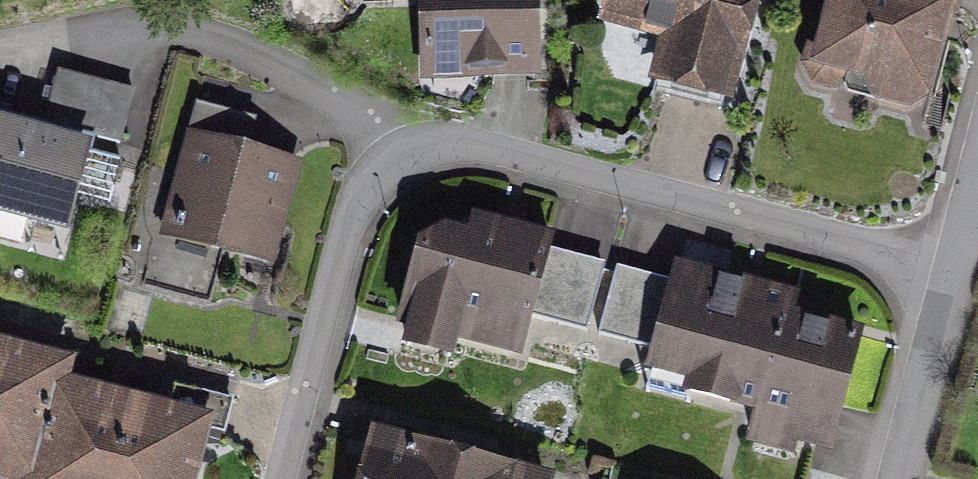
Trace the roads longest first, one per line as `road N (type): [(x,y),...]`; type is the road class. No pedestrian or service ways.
road 1 (residential): [(947,275),(458,149),(389,159)]
road 2 (residential): [(389,159),(235,49),(157,35),(76,46)]
road 3 (residential): [(389,159),(348,228),(282,478)]
road 4 (residential): [(897,478),(947,275)]

